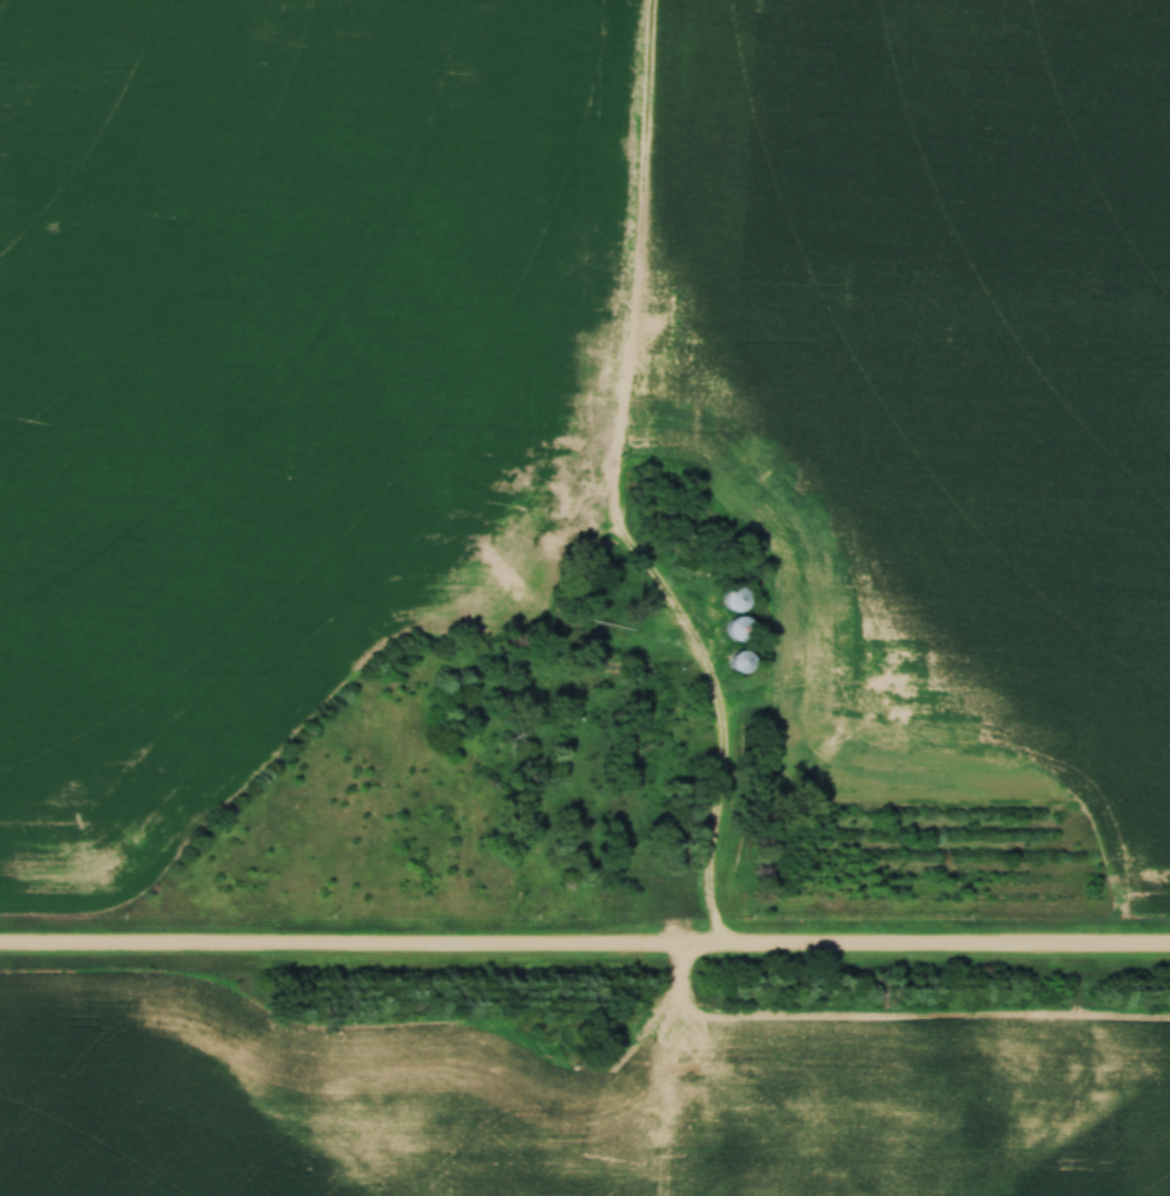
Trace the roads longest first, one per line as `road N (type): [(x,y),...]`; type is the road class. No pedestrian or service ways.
road 1 (residential): [(1169,950),(0,950)]

